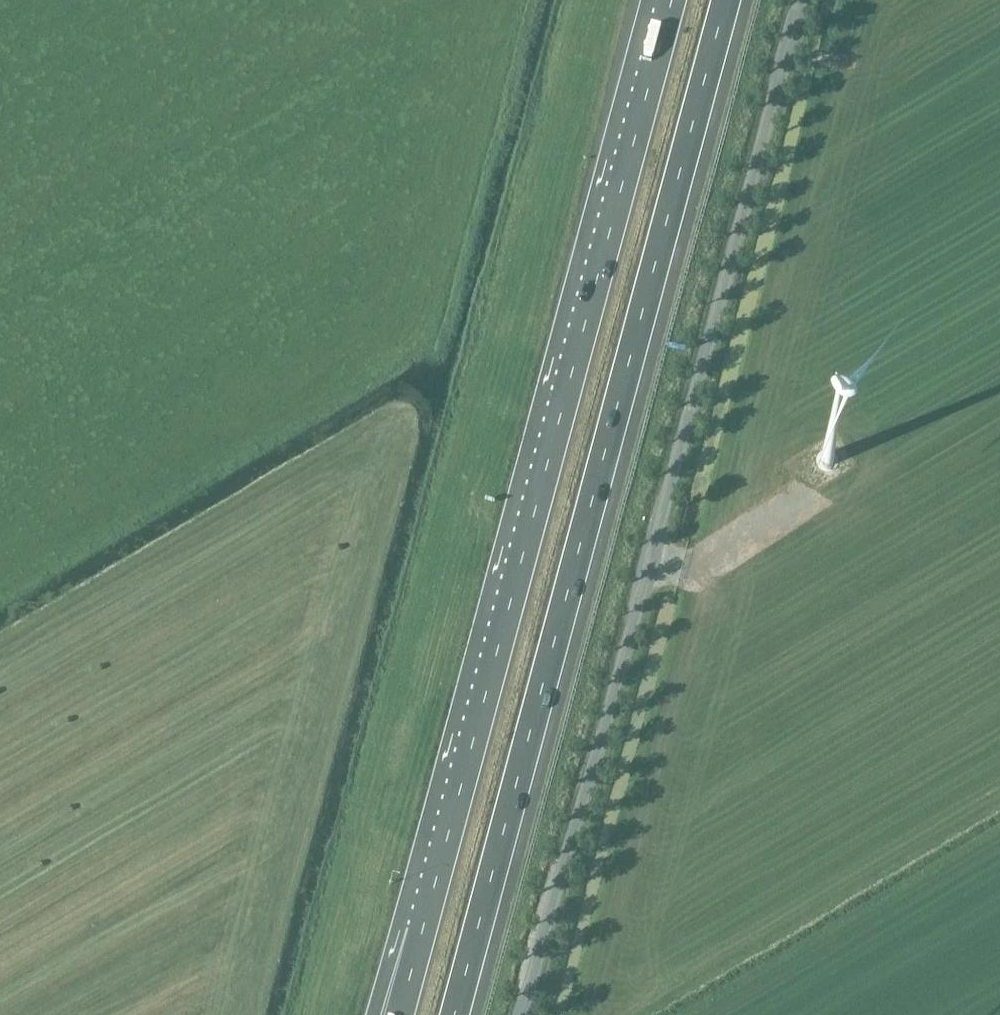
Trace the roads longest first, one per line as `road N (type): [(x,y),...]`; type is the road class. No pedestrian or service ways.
road 1 (unclassified): [(526,1014),(800,0)]
road 2 (motorway): [(453,1014),(726,0)]
road 3 (motorway): [(672,0),(421,932)]

